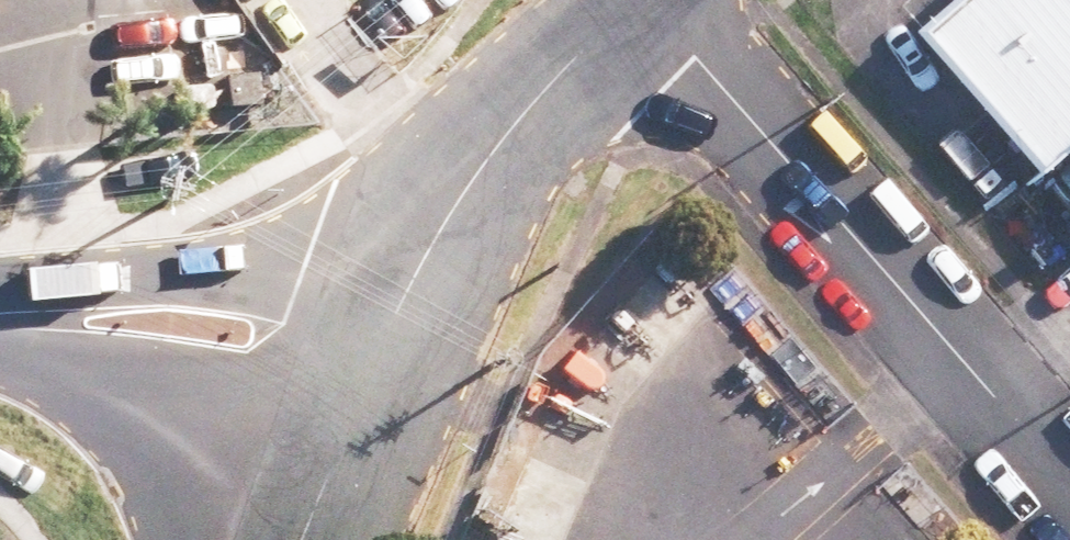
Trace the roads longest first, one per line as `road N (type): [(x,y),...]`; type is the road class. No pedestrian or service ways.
road 1 (unclassified): [(1069,483),(664,0)]
road 2 (tertiary): [(11,318),(144,283),(292,283),(395,304)]
road 3 (tertiary): [(395,304),(467,198),(639,0)]
road 4 (tertiary): [(324,479),(226,409),(11,318)]
road 5 (tertiary): [(324,479),(395,304)]

